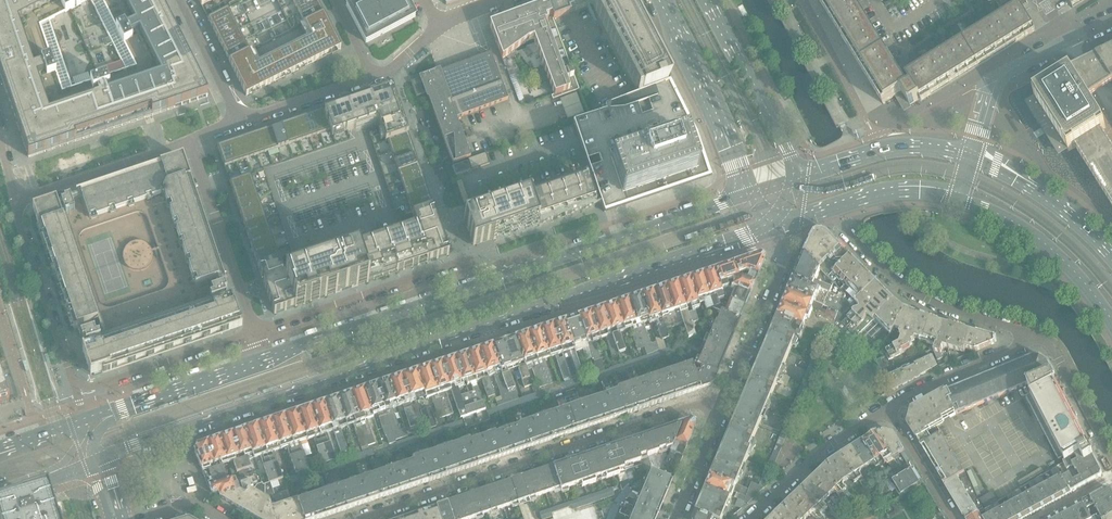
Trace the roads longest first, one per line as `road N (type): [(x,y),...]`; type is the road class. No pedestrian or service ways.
road 1 (secondary): [(97,458),(779,227)]
road 2 (residential): [(720,409),(695,408),(361,518)]
road 3 (residential): [(502,278),(485,266),(456,263),(253,332)]
road 4 (secondary): [(502,278),(253,365)]
road 5 (secondary): [(747,193),(502,278)]
road 6 (residential): [(826,210),(915,293),(1031,337)]
road 7 (secondary): [(664,0),(734,146),(747,193)]
road 8 (secondary): [(958,198),(1030,232),(1086,286),(1111,326)]
road 9 (secondary): [(800,177),(709,0)]
road 10 (residential): [(191,146),(253,332)]
road 11 (residential): [(779,227),(783,255),(720,409)]
road 12 (residential): [(253,332),(94,385),(71,379)]
road 13 (residential): [(71,379),(15,200)]
road 14 (residential): [(15,200),(191,146)]
road 15 (secondary): [(253,365),(84,419)]
road 16 (secondary): [(970,157),(906,148),(800,177)]
road 17 (residential): [(749,518),(834,441),(885,410)]
road 18 (secondary): [(1111,257),(1037,191),(970,157)]
road 19 (residential): [(1069,40),(998,76),(970,157)]
road 20 (residential): [(885,410),(1031,337)]
road 21 (residential): [(1031,337),(1057,359),(1111,462)]
road 22 (residential): [(240,121),(369,78)]
road 23 (residential): [(240,121),(180,0)]
road 24 (secondary): [(826,210),(890,193),(958,198)]
road 25 (residential): [(955,518),(885,410)]

